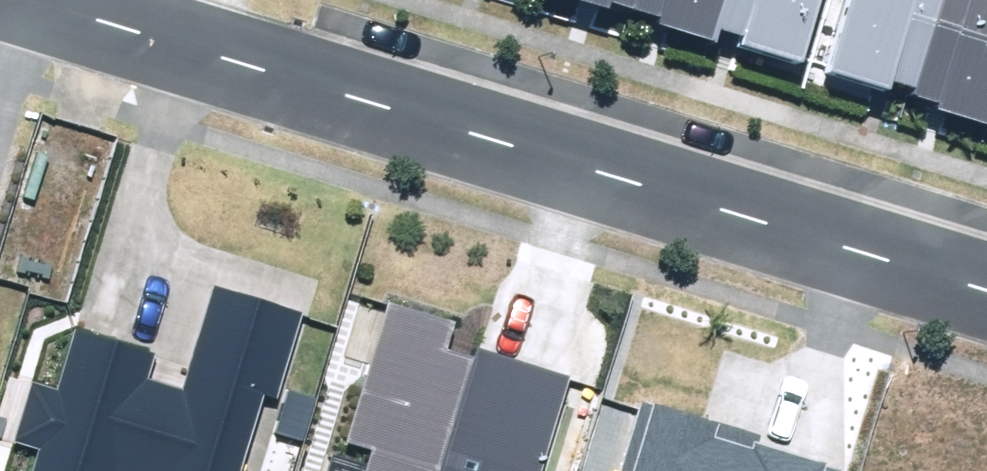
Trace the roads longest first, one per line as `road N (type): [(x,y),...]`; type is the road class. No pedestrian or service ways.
road 1 (residential): [(149,36),(986,291)]
road 2 (residential): [(29,0),(149,36)]

